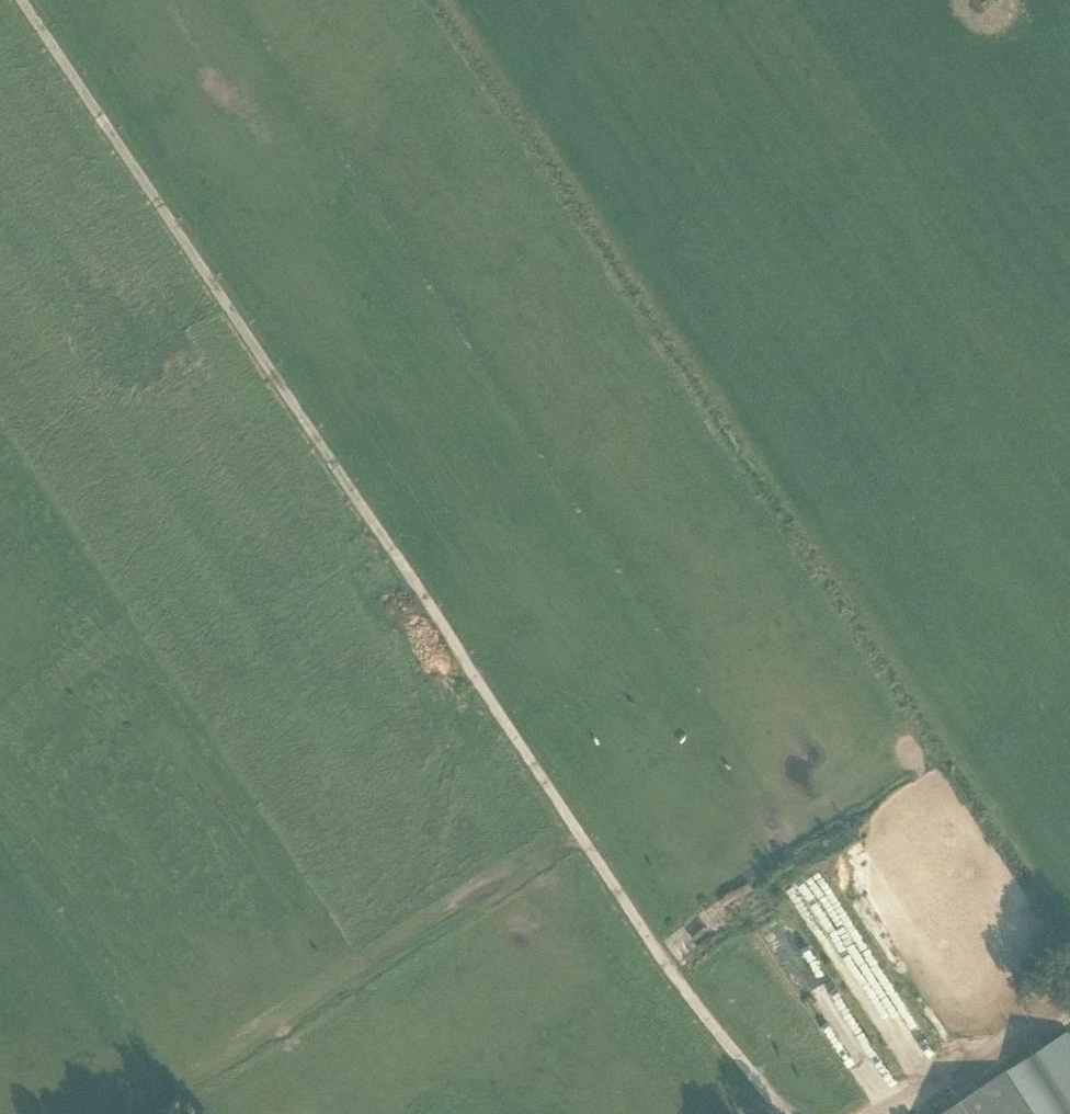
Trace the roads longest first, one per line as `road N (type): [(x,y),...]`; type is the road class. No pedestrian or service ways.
road 1 (track): [(21,0),(669,966),(788,1113)]

